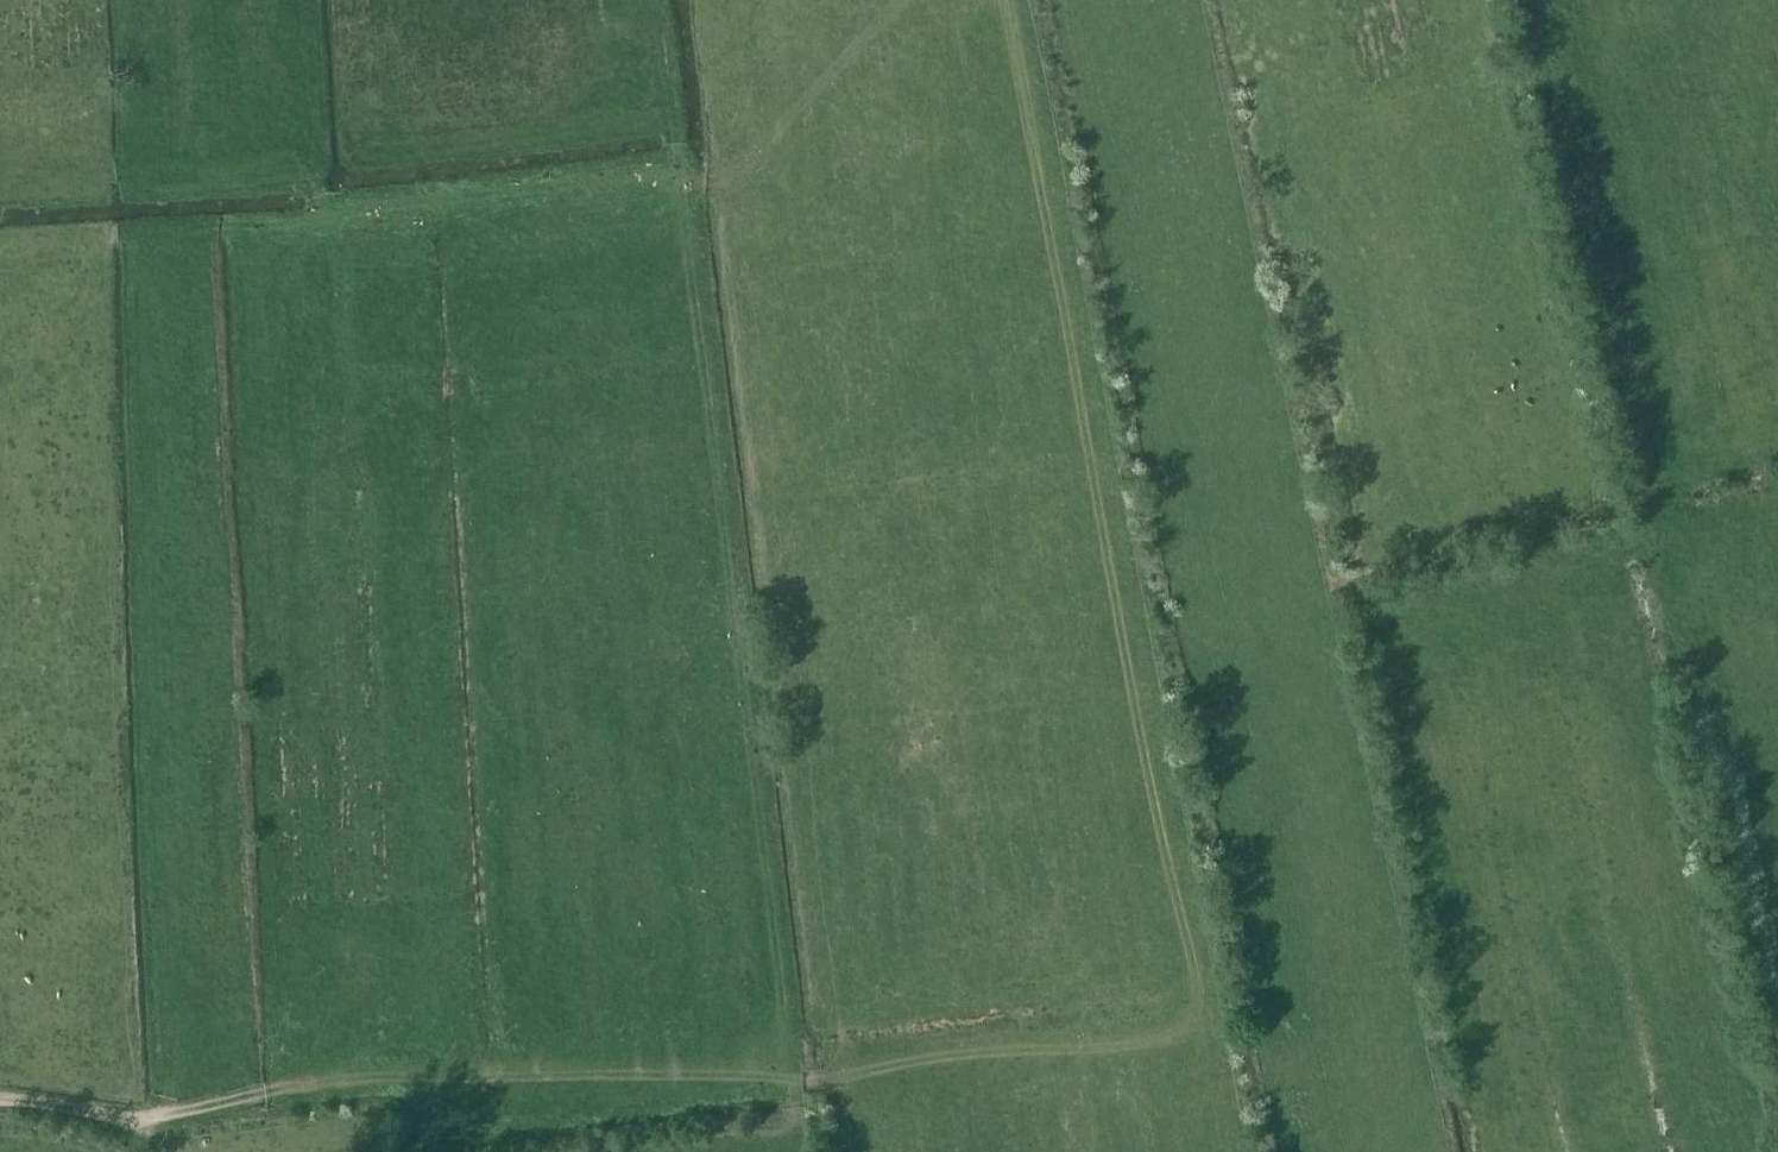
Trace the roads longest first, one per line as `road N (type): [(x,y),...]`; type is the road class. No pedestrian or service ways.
road 1 (unclassified): [(250,1101),(126,1116),(0,1099)]

